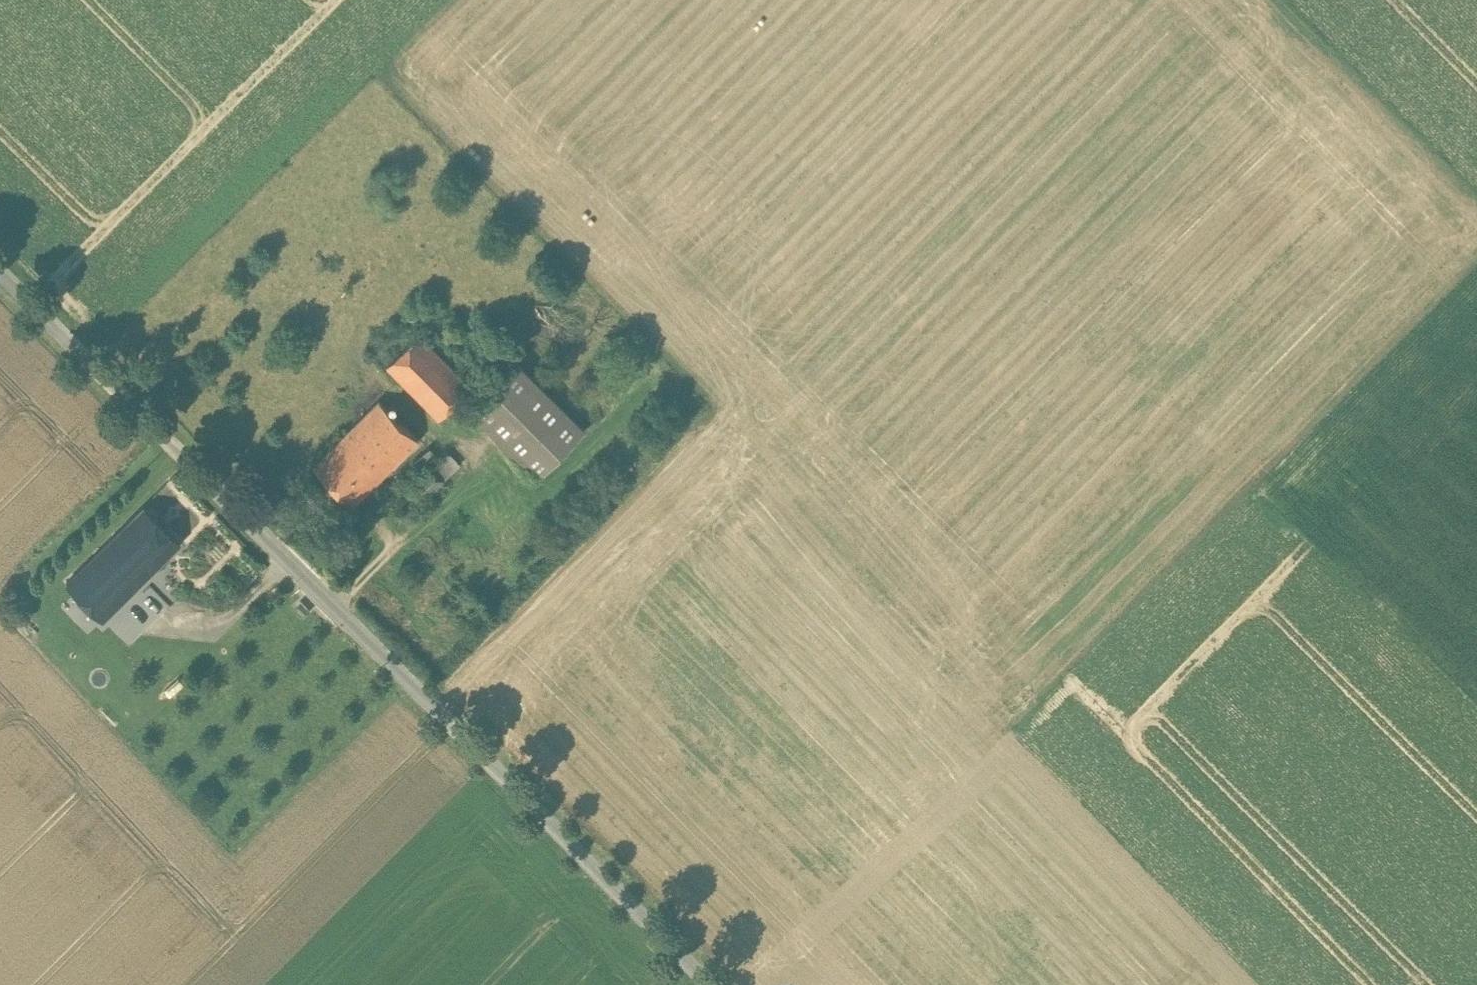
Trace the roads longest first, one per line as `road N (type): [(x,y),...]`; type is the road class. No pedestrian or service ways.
road 1 (tertiary): [(0,264),(714,984)]

